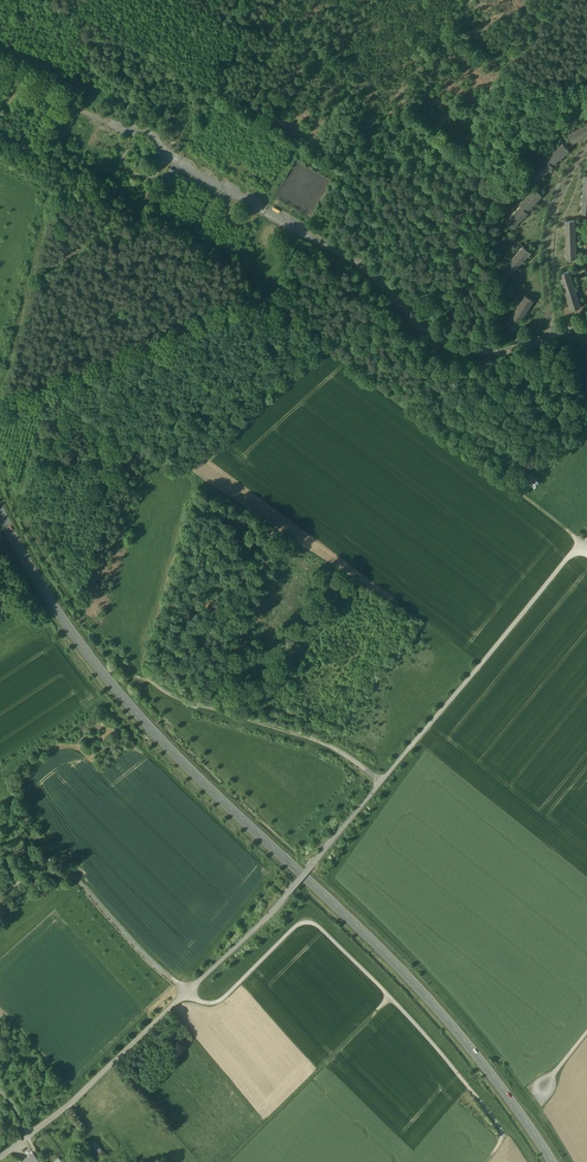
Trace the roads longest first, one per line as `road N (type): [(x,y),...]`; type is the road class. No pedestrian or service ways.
road 1 (primary): [(0,512),(63,619),(134,711),(425,994),(553,1161)]
road 2 (track): [(28,1135),(143,1039),(282,897),(586,538)]
road 3 (track): [(0,416),(263,303),(523,496),(586,553)]
road 4 (track): [(0,65),(89,115),(148,134),(170,158),(347,251),(454,350),(491,359),(523,355),(586,328)]
road 5 (track): [(187,993),(215,1002),(296,924),(314,923),(447,1060),(502,1139)]
road 6 (track): [(176,696),(141,660),(197,482),(50,396)]
road 7 (track): [(0,461),(56,573),(109,649),(176,696)]
road 8 (track): [(187,993),(76,875),(22,789)]
road 9 (track): [(228,1161),(388,995)]
road 10 (track): [(176,696),(318,738),(383,780)]
road 11 (residential): [(586,156),(566,181),(549,232),(552,344)]

